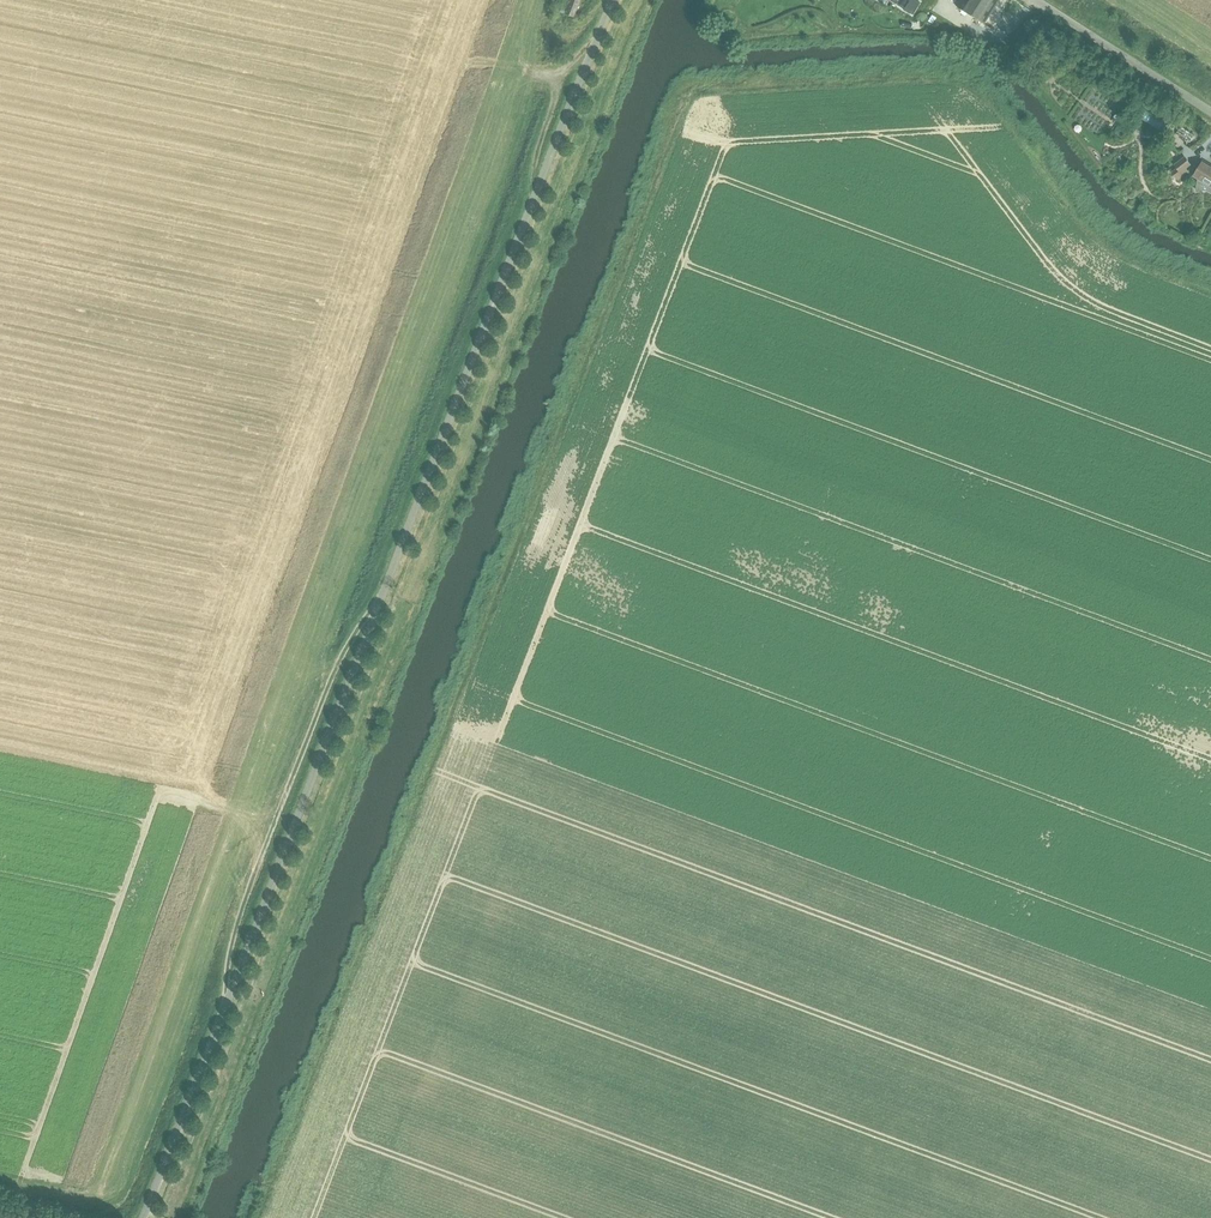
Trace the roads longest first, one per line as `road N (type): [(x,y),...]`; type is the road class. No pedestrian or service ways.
road 1 (unclassified): [(138,1217),(612,0)]
road 2 (track): [(230,993),(225,941),(336,657),(359,624),(370,624)]
road 3 (unclassified): [(1210,115),(1032,0)]

